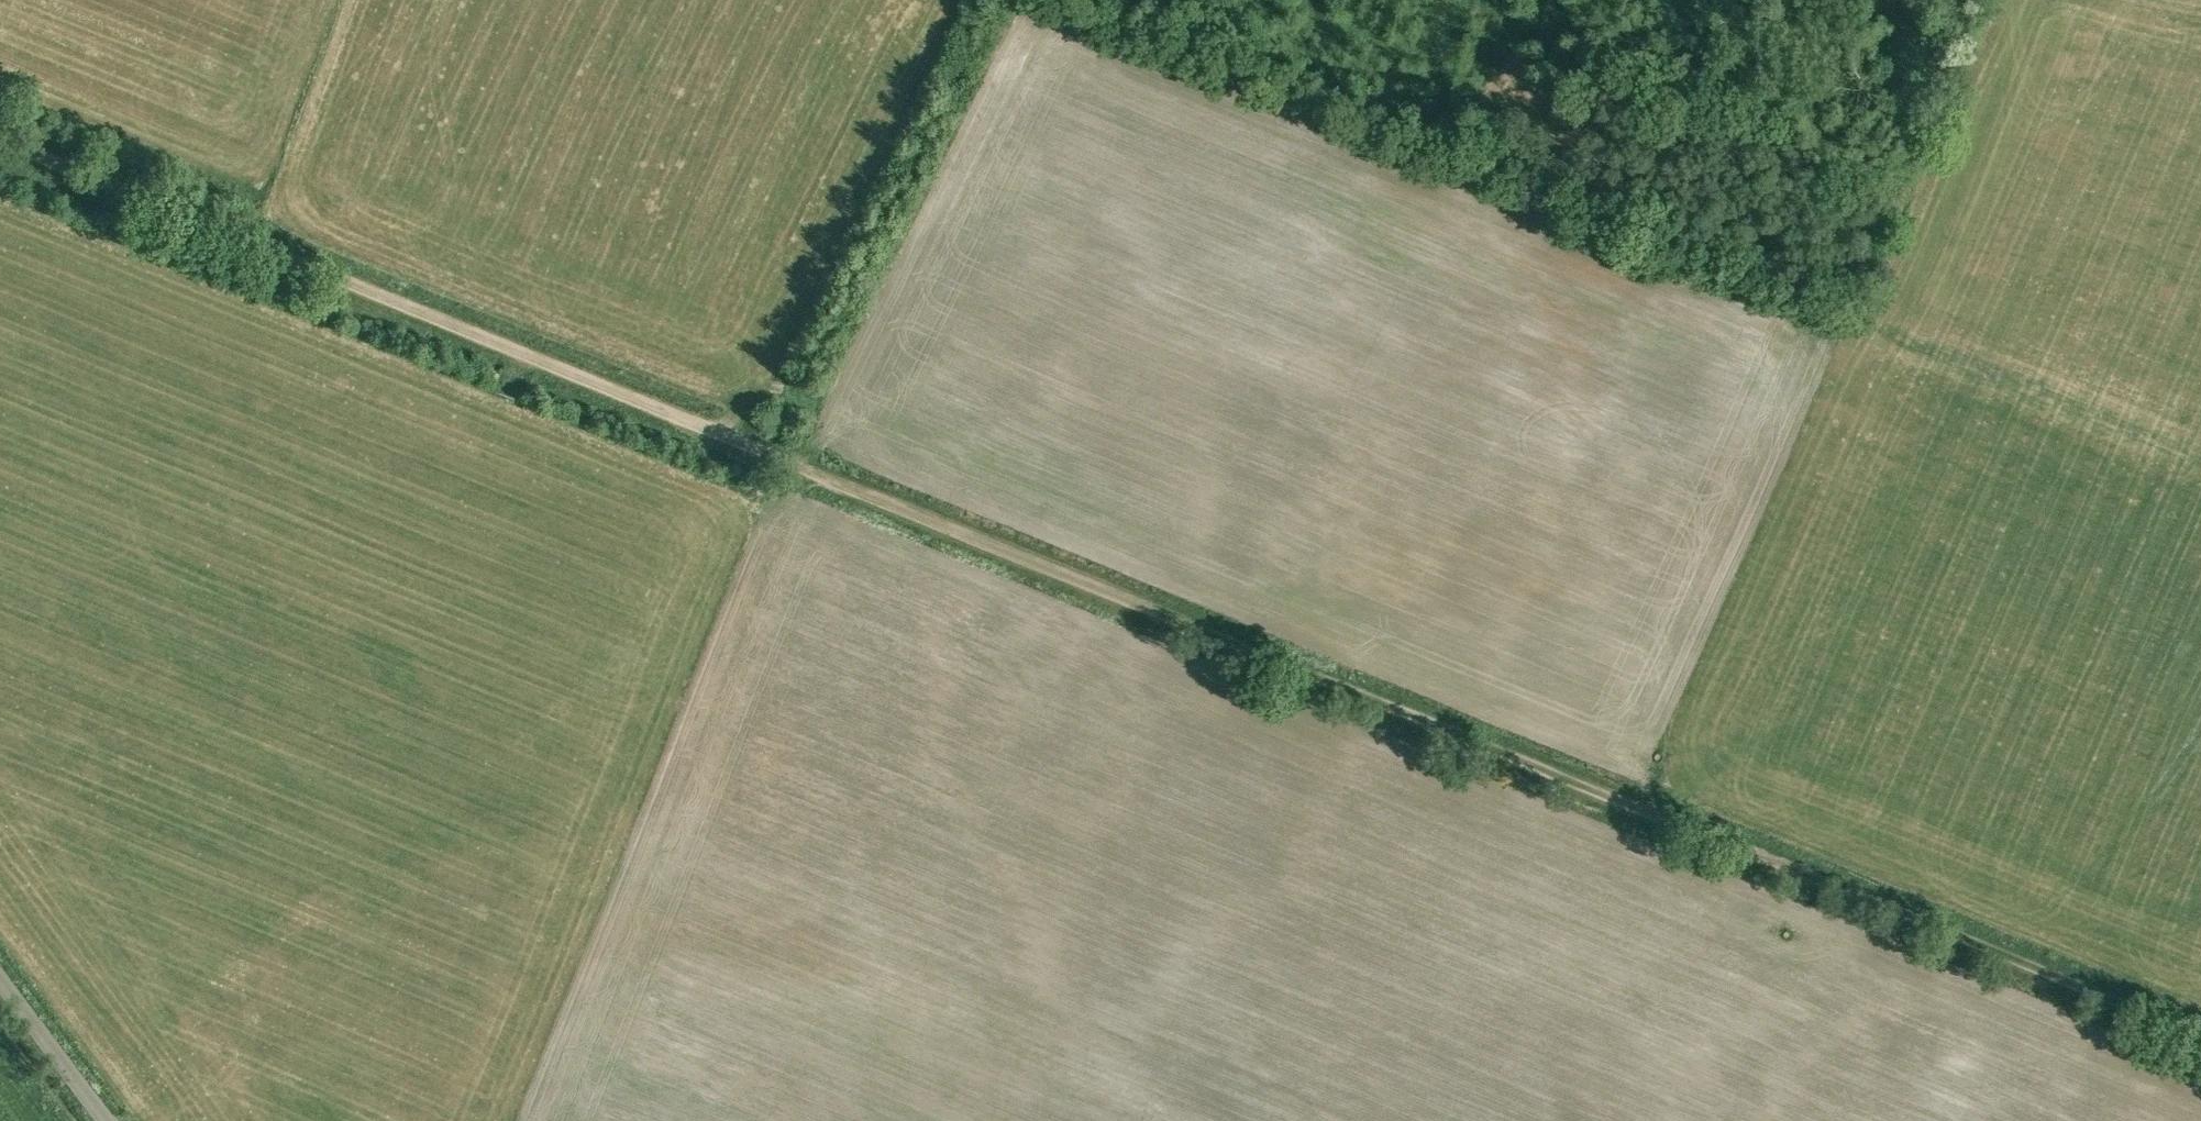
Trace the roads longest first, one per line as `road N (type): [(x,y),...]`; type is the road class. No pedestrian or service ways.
road 1 (track): [(2200,1035),(0,139)]
road 2 (unclassified): [(110,1120),(0,970)]

